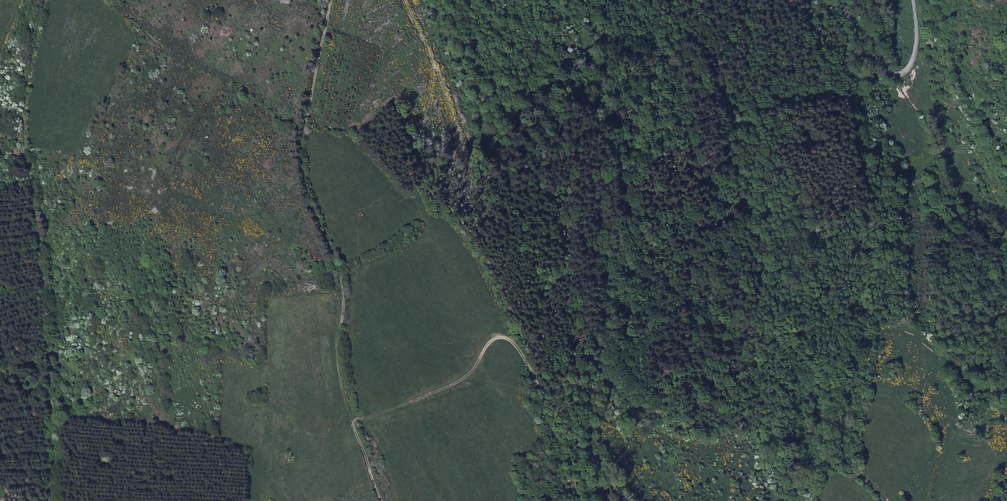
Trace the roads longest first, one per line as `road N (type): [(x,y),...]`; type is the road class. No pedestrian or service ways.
road 1 (unclassified): [(839,0),(896,75),(916,49),(914,0)]

